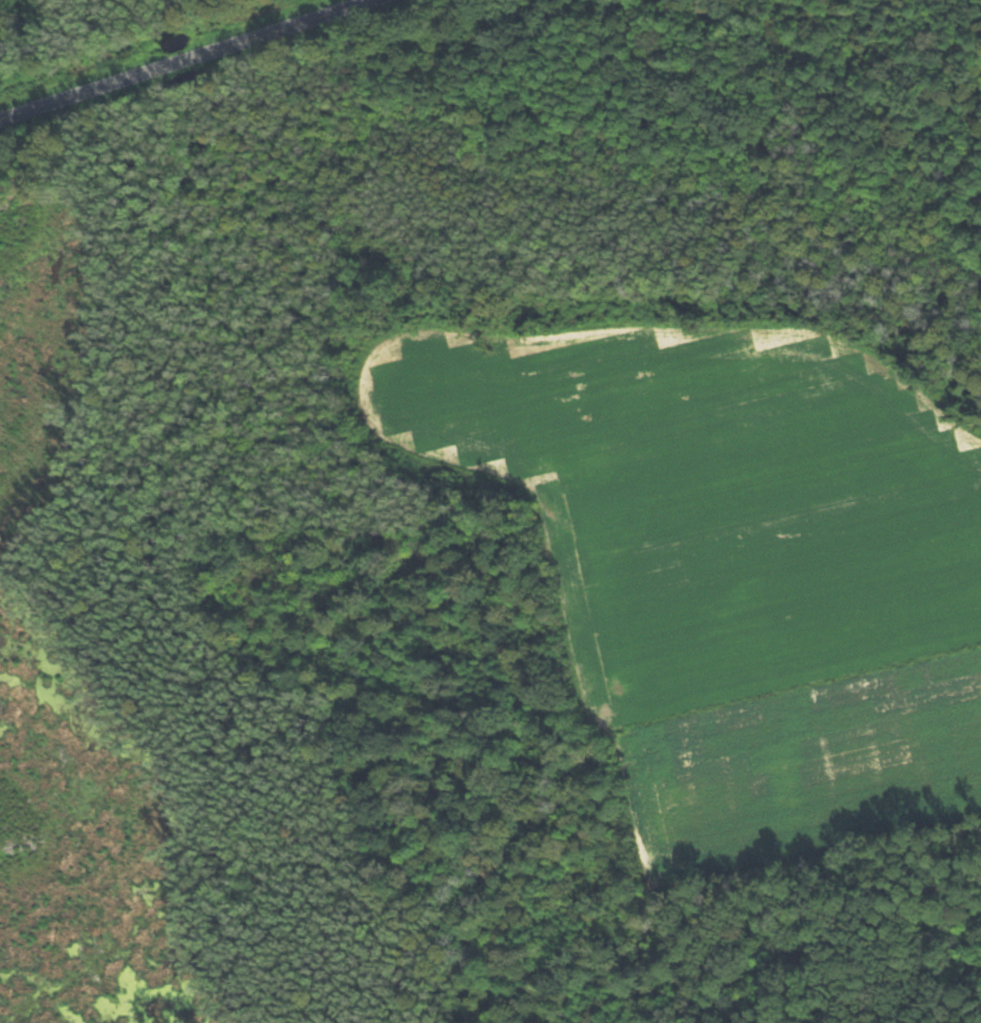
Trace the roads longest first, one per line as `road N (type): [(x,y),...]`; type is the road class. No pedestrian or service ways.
road 1 (secondary): [(372,0),(0,121)]

